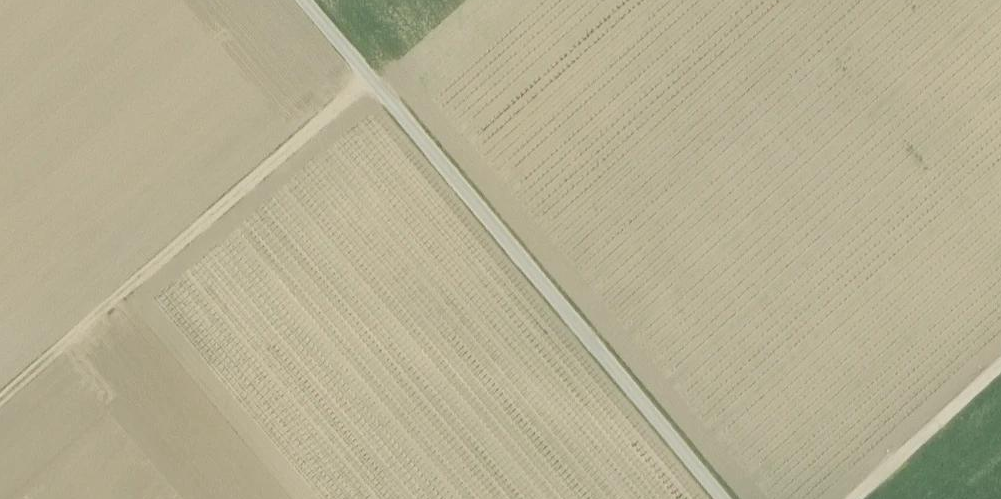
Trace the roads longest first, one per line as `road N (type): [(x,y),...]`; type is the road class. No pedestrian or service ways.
road 1 (track): [(720,498),(300,0)]
road 2 (track): [(0,399),(365,78)]
road 3 (track): [(850,498),(1000,362)]

